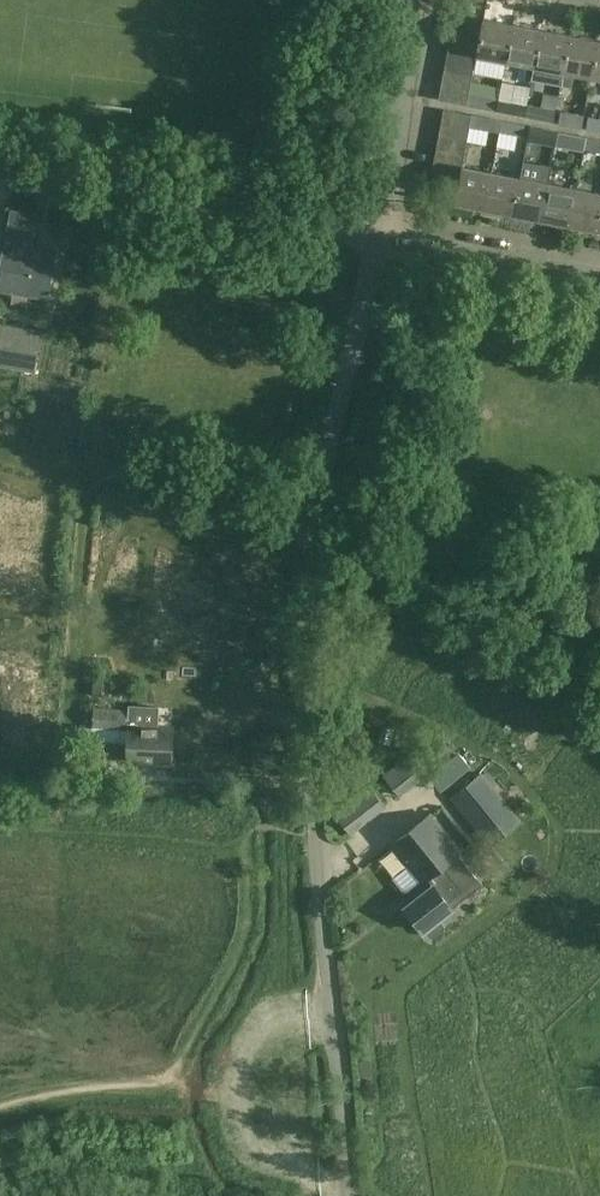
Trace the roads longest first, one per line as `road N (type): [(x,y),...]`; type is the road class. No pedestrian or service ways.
road 1 (residential): [(378,240),(310,564),(315,814),(349,1195)]
road 2 (unclassified): [(378,240),(0,176)]
road 3 (residential): [(378,240),(414,0)]
road 4 (track): [(352,0),(317,194),(285,223)]
road 5 (residential): [(599,281),(378,240)]

